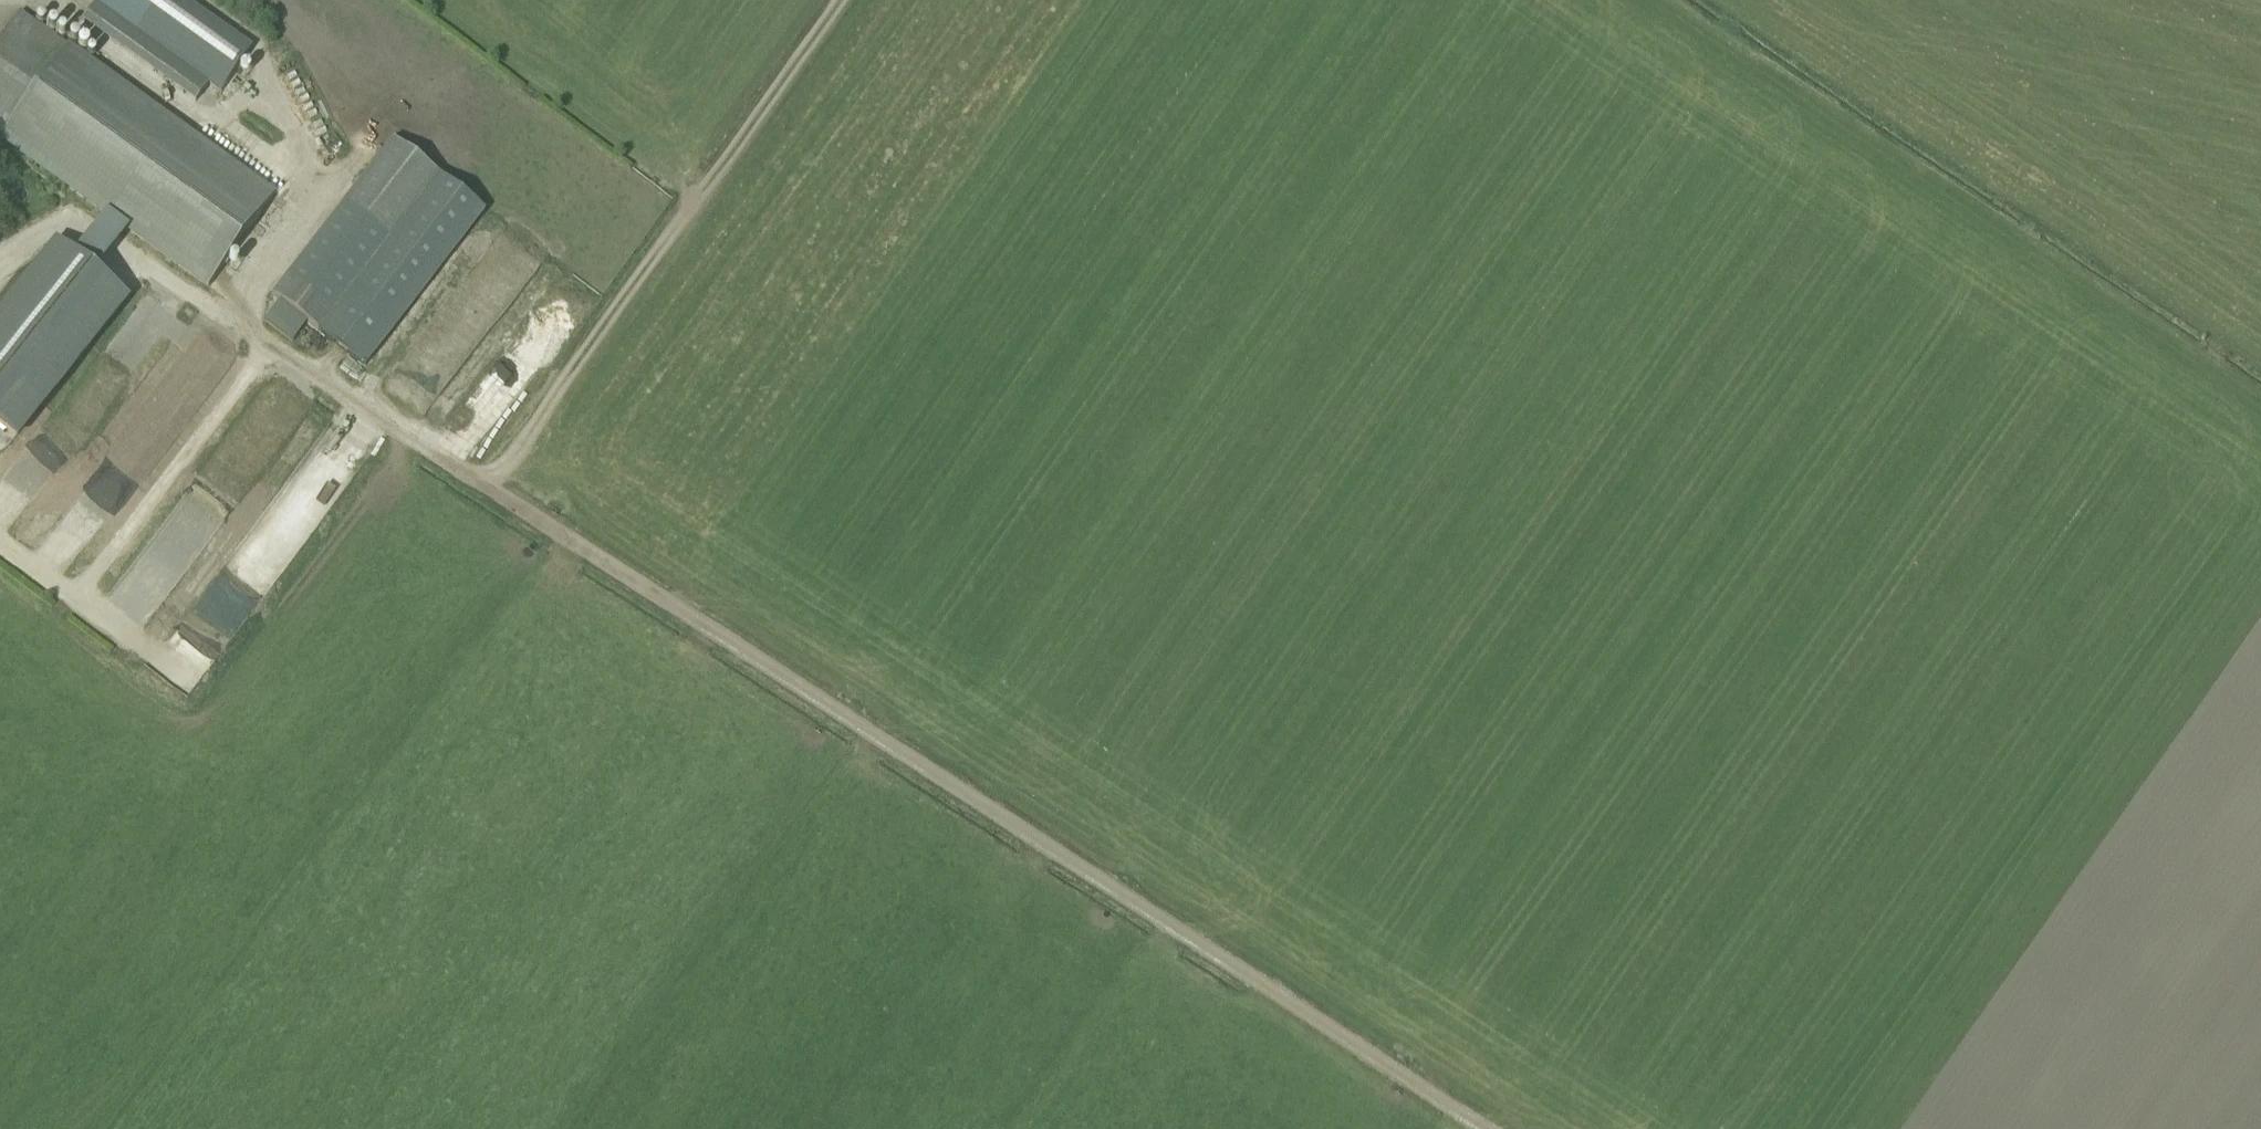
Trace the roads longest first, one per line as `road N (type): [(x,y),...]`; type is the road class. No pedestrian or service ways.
road 1 (track): [(447,462),(1487,1128)]
road 2 (track): [(473,477),(503,467),(841,0)]

